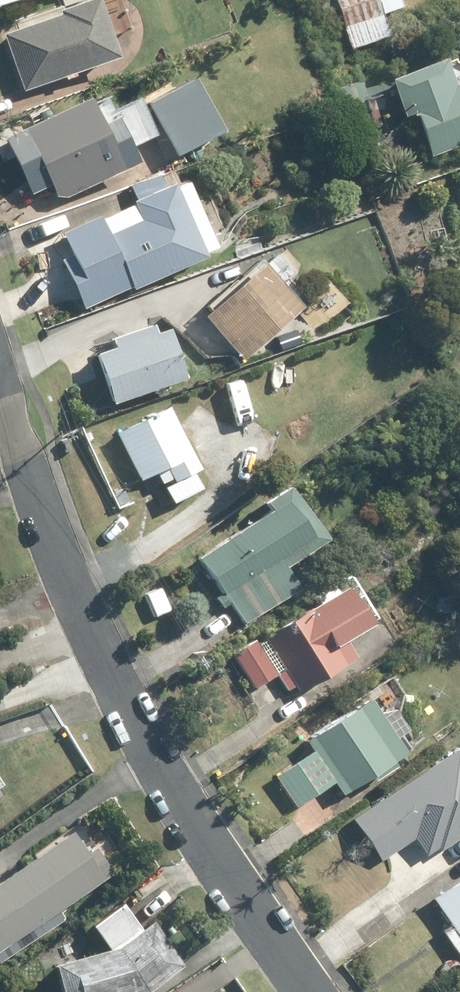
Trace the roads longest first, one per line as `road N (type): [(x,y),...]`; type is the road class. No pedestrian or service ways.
road 1 (residential): [(100,660),(243,907),(304,991)]
road 2 (residential): [(0,386),(100,660)]

